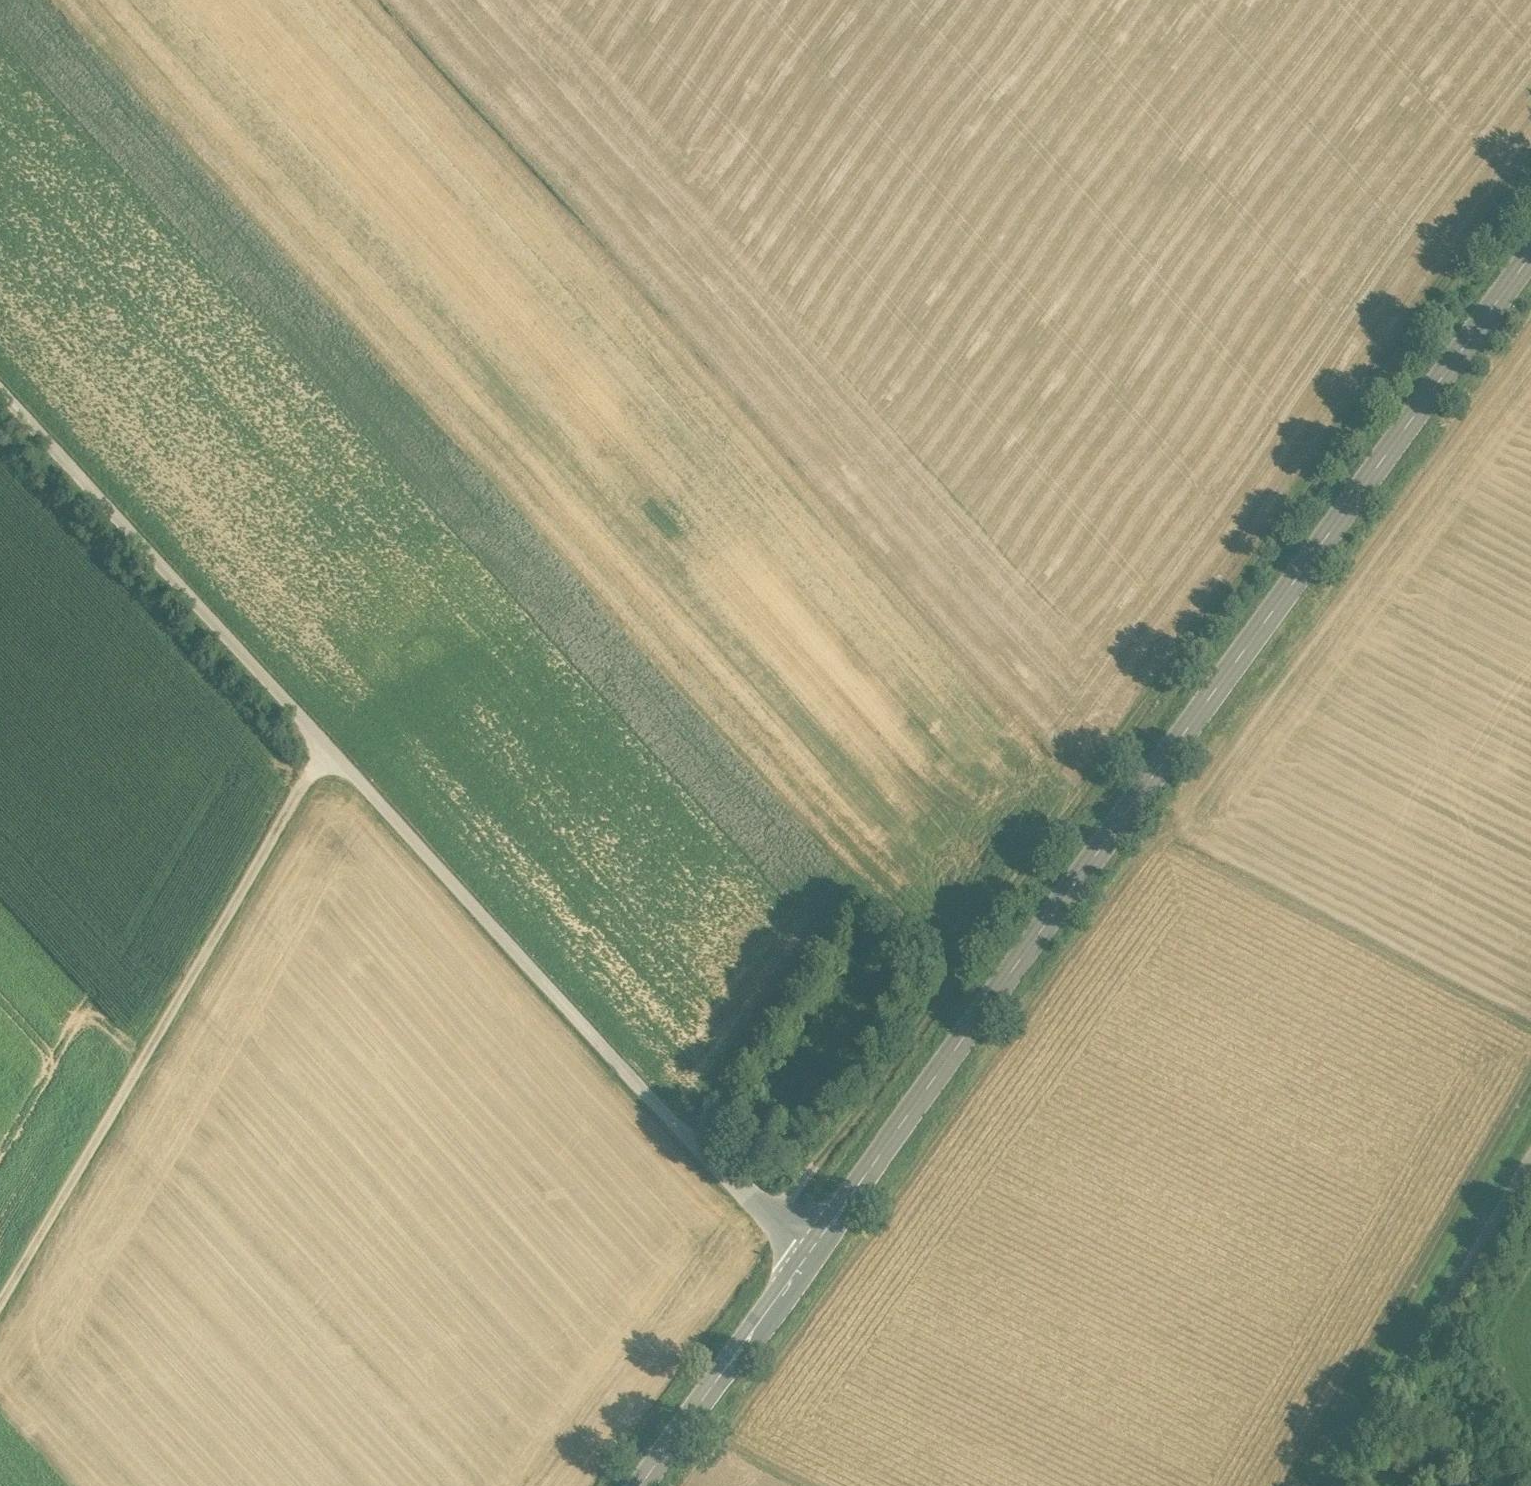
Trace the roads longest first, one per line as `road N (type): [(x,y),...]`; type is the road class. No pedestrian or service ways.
road 1 (secondary): [(663,1485),(1530,288)]
road 2 (track): [(1530,203),(783,1239)]
road 3 (track): [(783,1239),(0,395)]
road 4 (track): [(342,764),(0,1352)]
road 5 (track): [(1530,1090),(1302,1485)]
road 6 (track): [(1339,1485),(1530,1161)]

